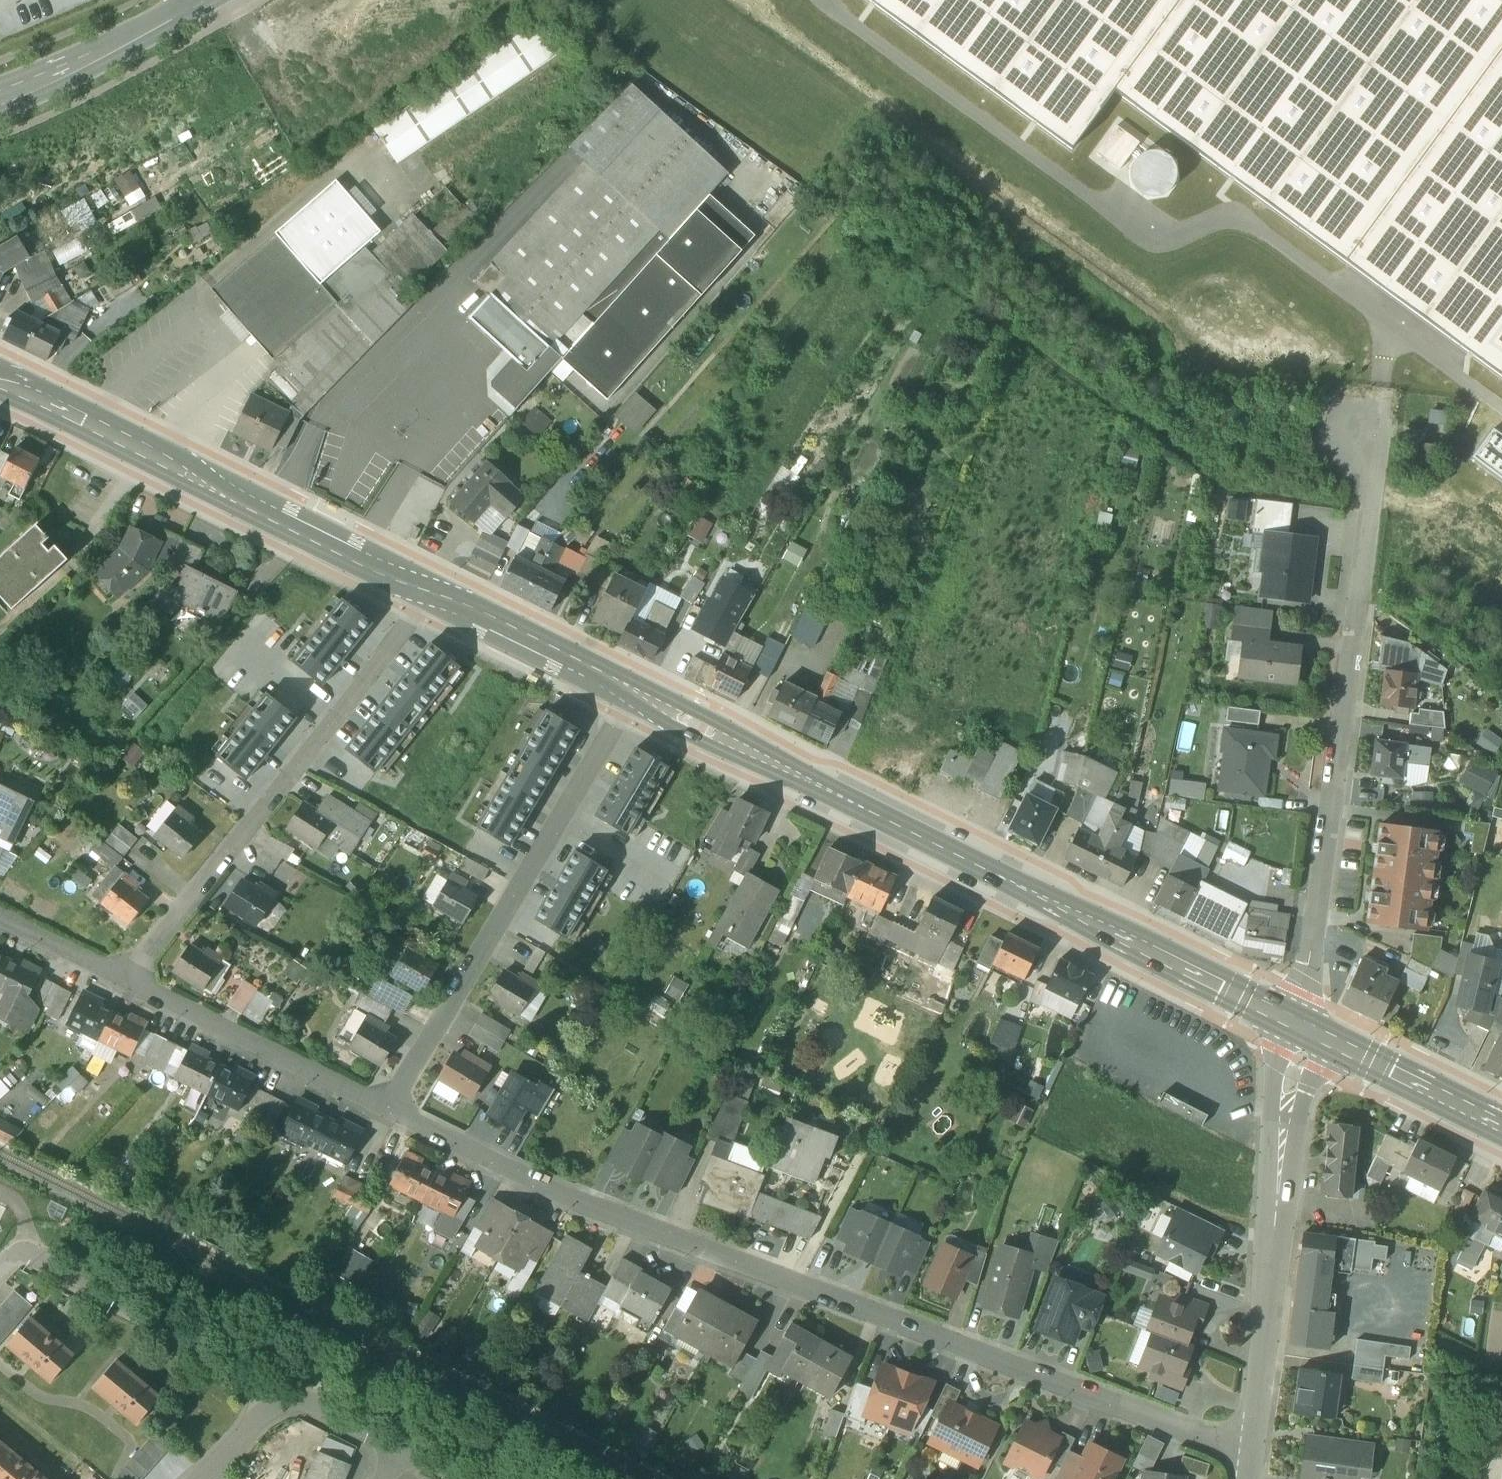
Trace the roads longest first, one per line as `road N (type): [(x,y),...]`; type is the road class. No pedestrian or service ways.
road 1 (residential): [(1254,1455),(548,1190),(388,1110)]
road 2 (secondary): [(1303,1026),(631,694)]
road 3 (residential): [(1303,1026),(1375,502),(1356,432)]
road 4 (residential): [(433,594),(124,979)]
road 5 (secondary): [(433,594),(0,377)]
road 6 (residential): [(388,1110),(631,694)]
road 7 (residential): [(1303,1026),(1254,1455)]
road 8 (residential): [(0,1269),(15,1254),(244,1369),(277,1403)]
road 9 (residential): [(388,1110),(124,979)]
road 10 (tertiary): [(0,97),(201,0)]
road 11 (secondary): [(631,694),(433,594)]
road 12 (secondary): [(1501,1126),(1303,1026)]
road 13 (residential): [(124,979),(0,918)]
road 14 (residential): [(398,1444),(313,1406),(277,1403)]

